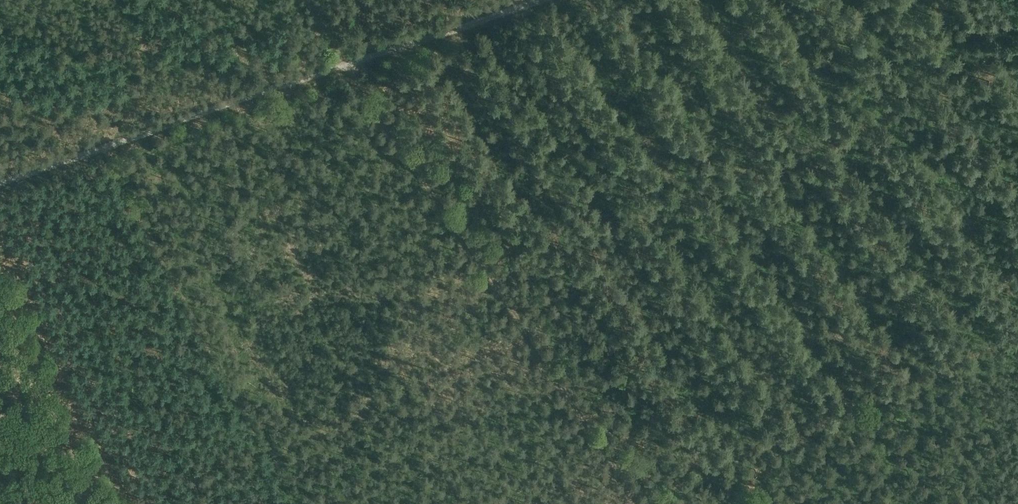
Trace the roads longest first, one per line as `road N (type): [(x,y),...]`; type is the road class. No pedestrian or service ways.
road 1 (track): [(642,503),(344,67),(313,0)]
road 2 (track): [(539,0),(0,184)]

